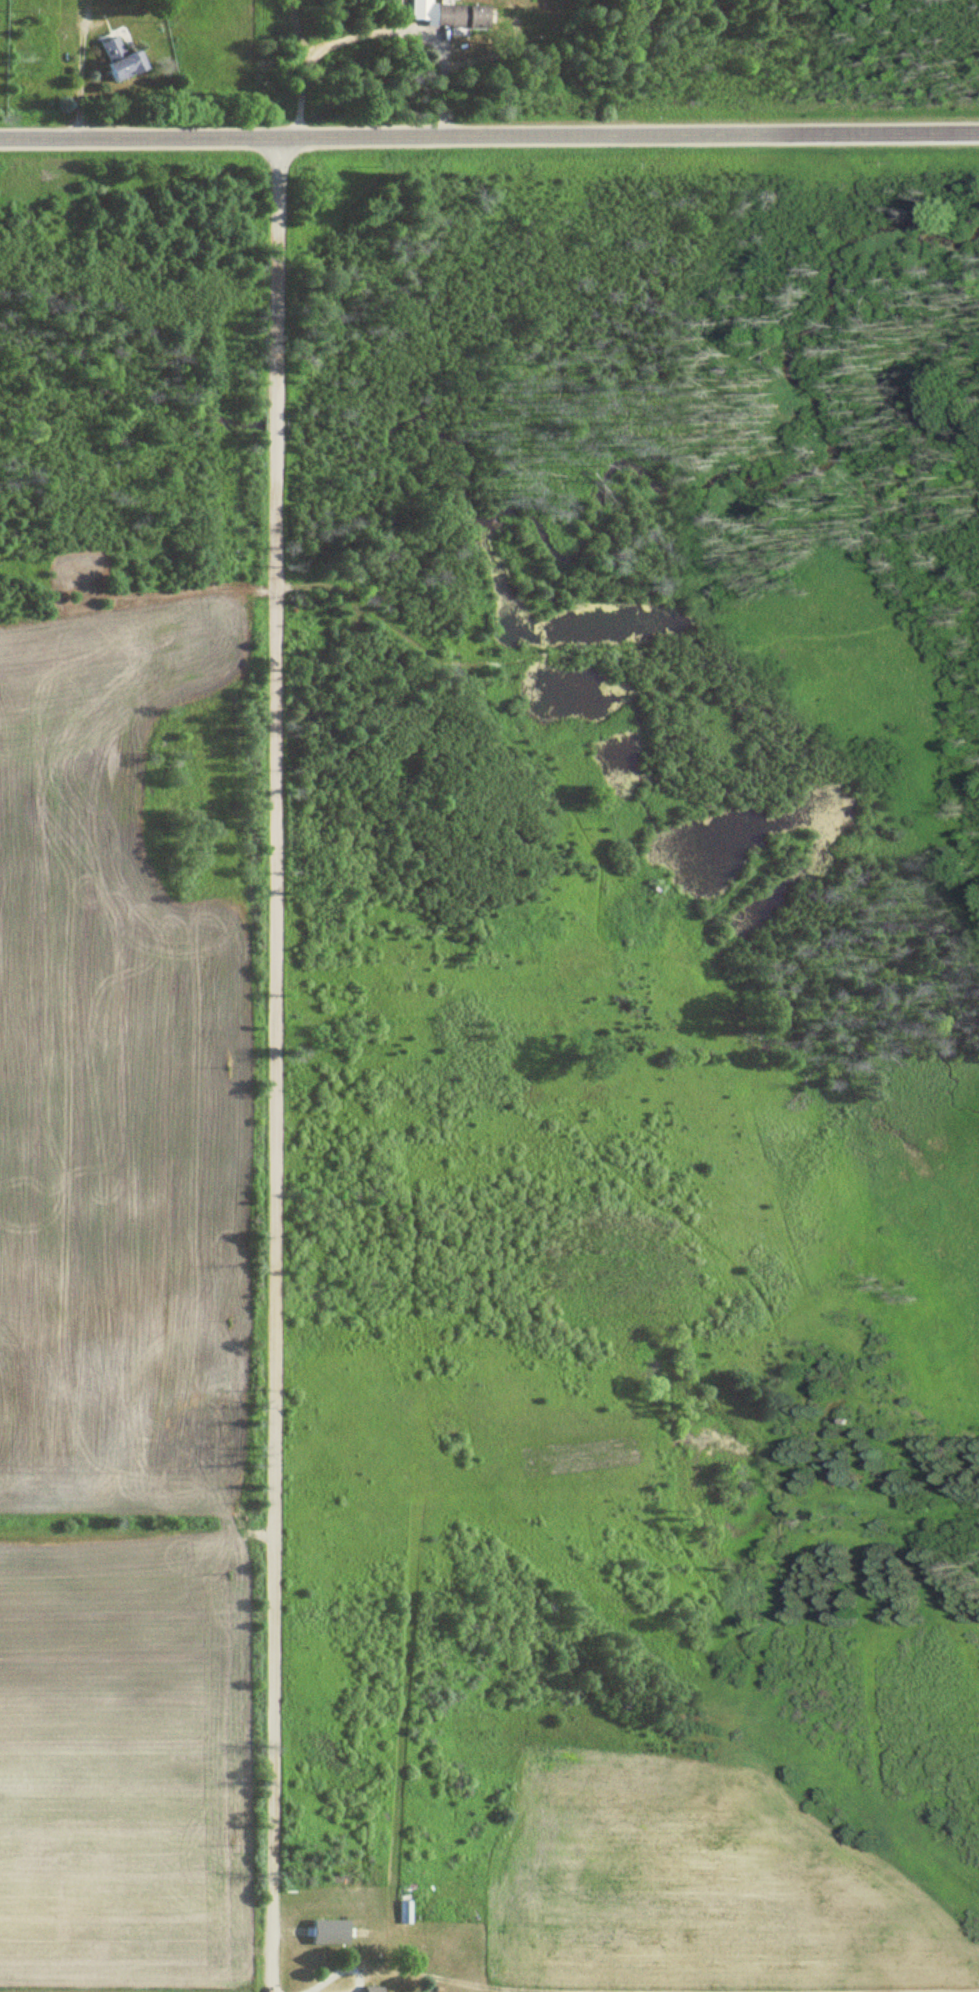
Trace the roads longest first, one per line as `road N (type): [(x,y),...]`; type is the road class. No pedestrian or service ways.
road 1 (residential): [(270,1991),(279,139)]
road 2 (residential): [(978,136),(0,138)]

